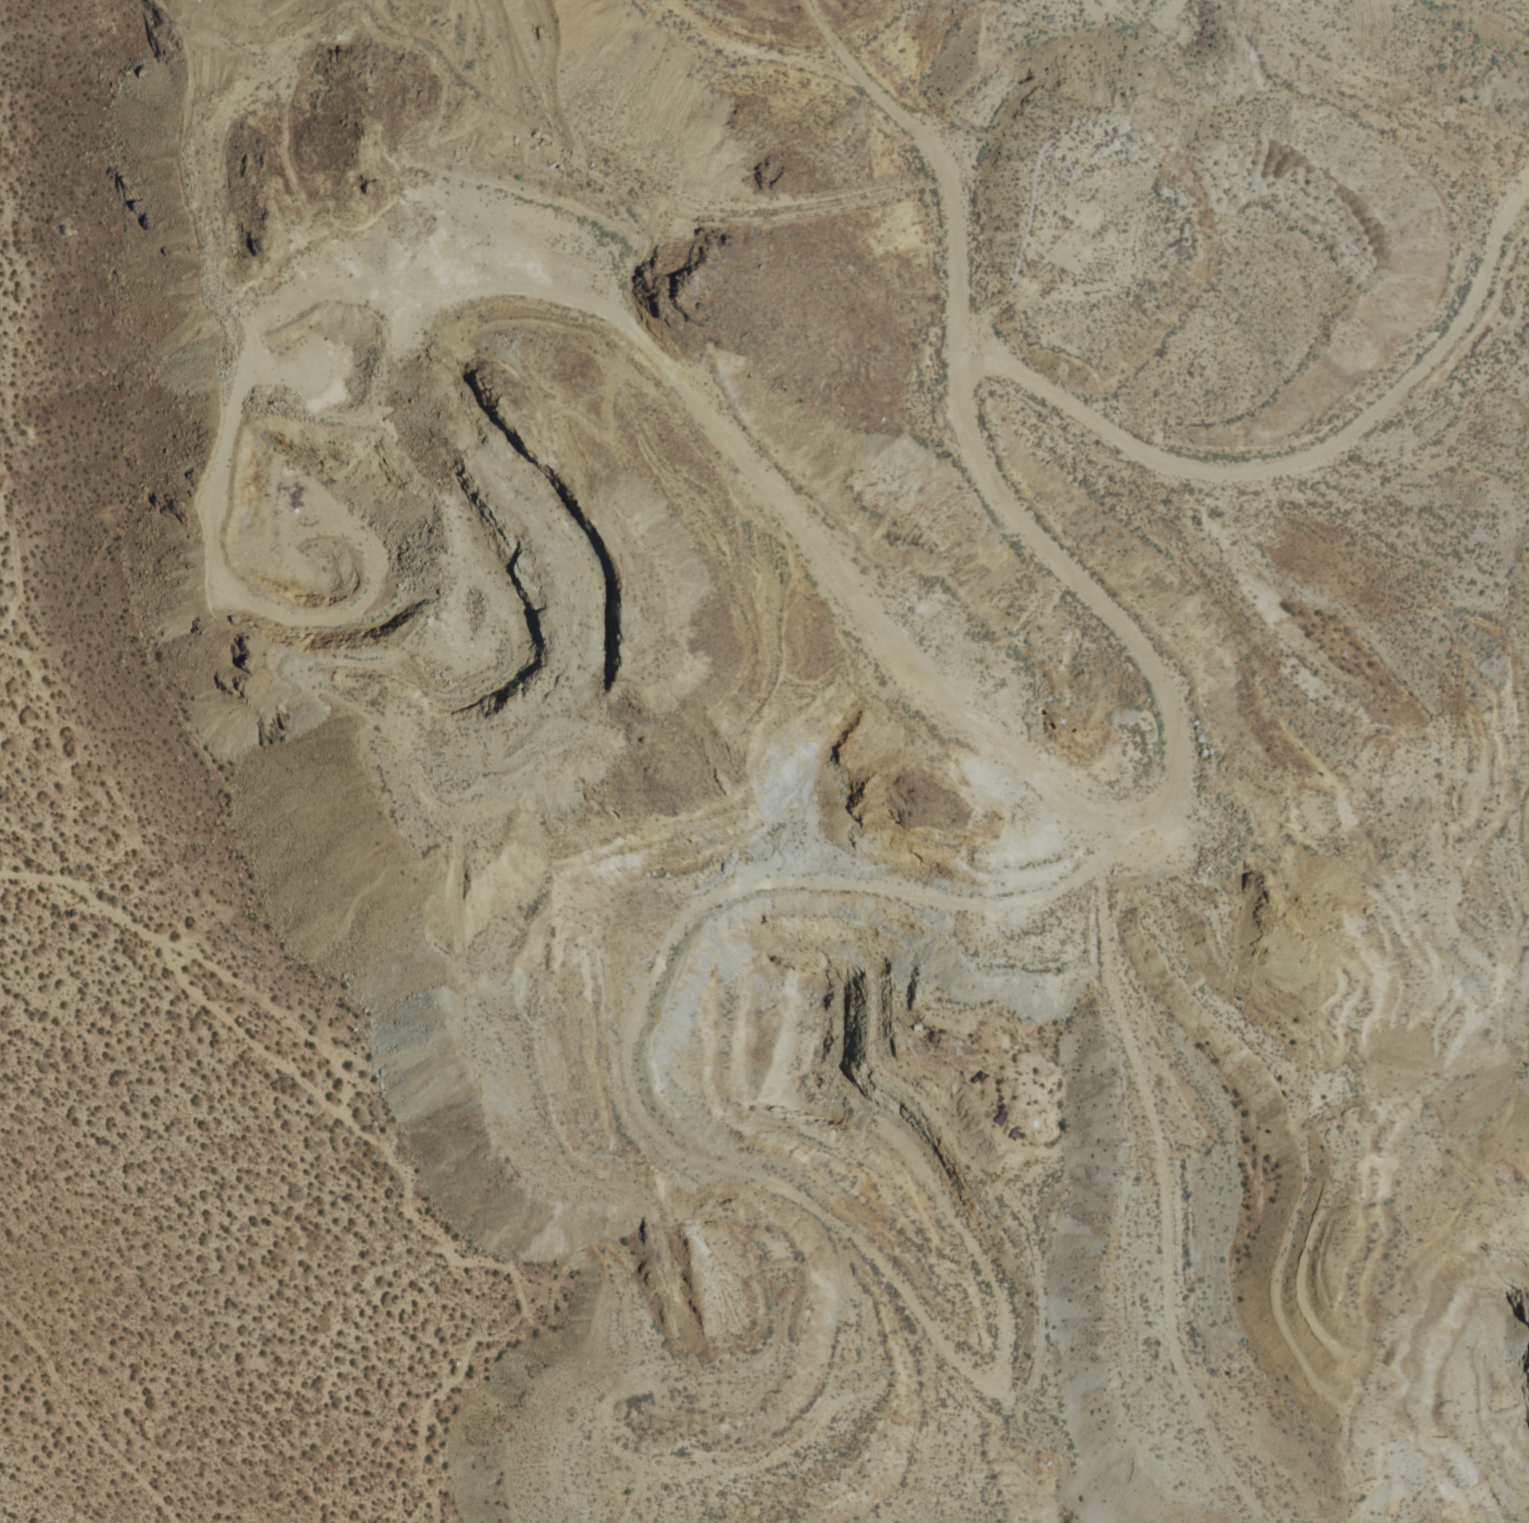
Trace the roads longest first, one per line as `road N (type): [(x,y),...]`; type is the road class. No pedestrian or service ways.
road 1 (track): [(809,0),(848,62),(933,146),(950,178),(971,443),(989,479),(1159,669),(1179,717),(1183,762),(1162,811),(1132,824),(1094,821),(1040,782),(939,688),(618,320),(556,280),(499,271),(357,284),(261,323),(213,493),(210,570),(218,592),(246,608),(293,621),(340,615),(358,599),(359,553),(318,530),(286,528)]
road 2 (track): [(1528,186),(1499,232),(1479,300),(1427,369),(1334,447),(1292,468),(1240,477),(1169,466),(1025,371),(962,367)]

